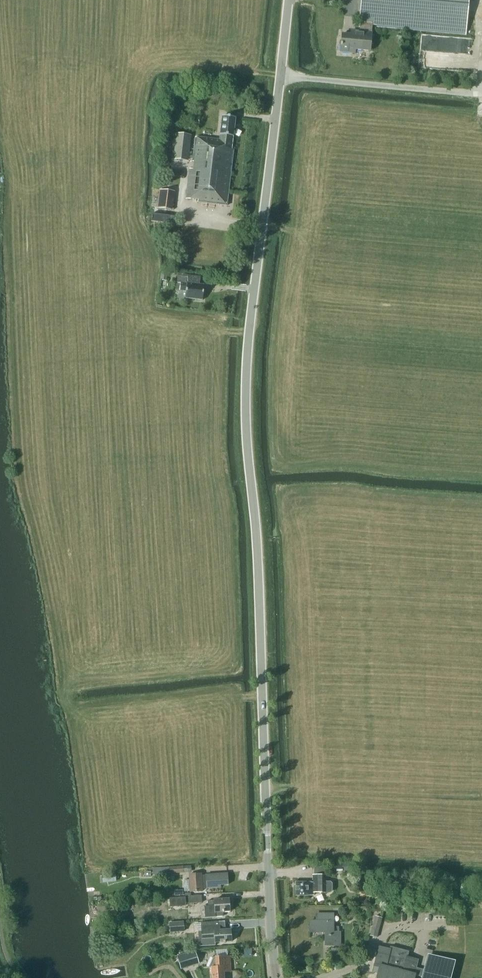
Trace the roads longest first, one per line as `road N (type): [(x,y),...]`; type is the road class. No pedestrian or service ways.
road 1 (tertiary): [(276,977),(247,430),(288,0)]

